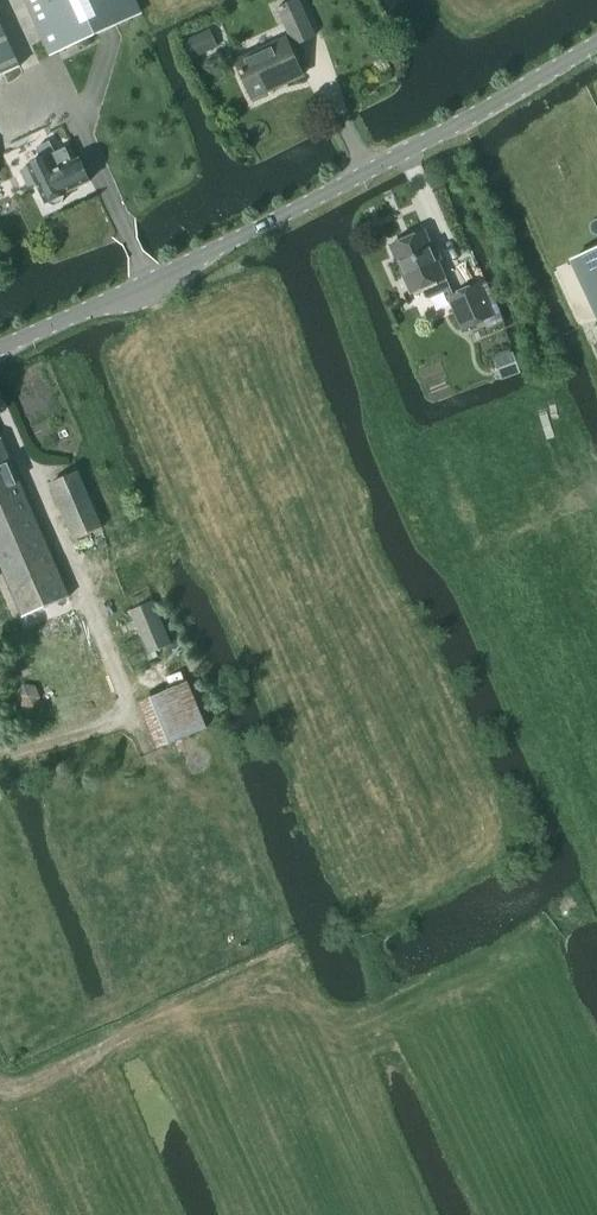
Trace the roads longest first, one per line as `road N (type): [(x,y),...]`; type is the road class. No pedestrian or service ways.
road 1 (unclassified): [(0,350),(368,174),(596,41)]
road 2 (track): [(110,659),(111,715),(0,756)]

